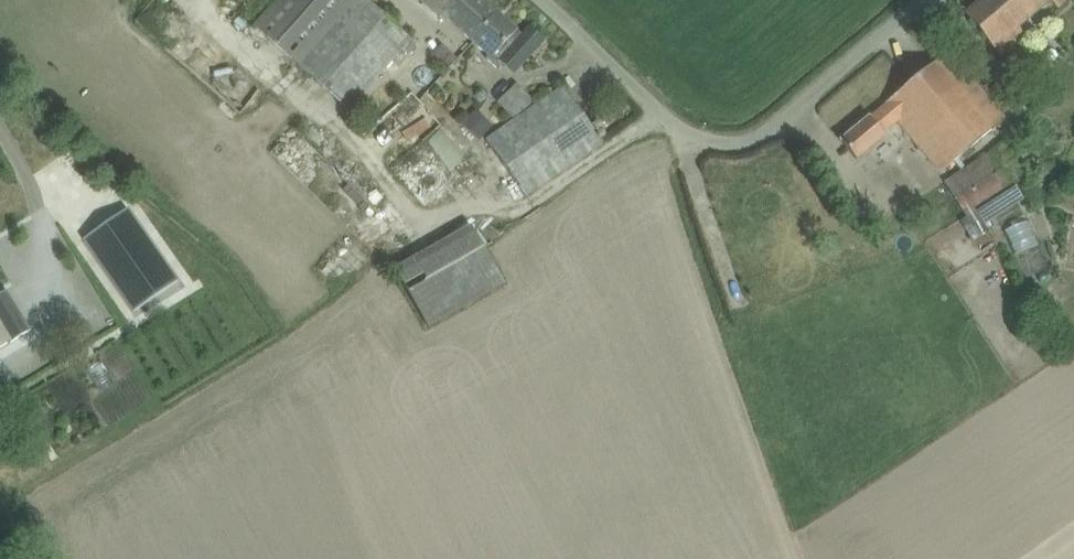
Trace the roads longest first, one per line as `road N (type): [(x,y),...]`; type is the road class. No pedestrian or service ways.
road 1 (unclassified): [(922,0),(787,118),(744,137),(701,137),(658,112),(531,0)]

